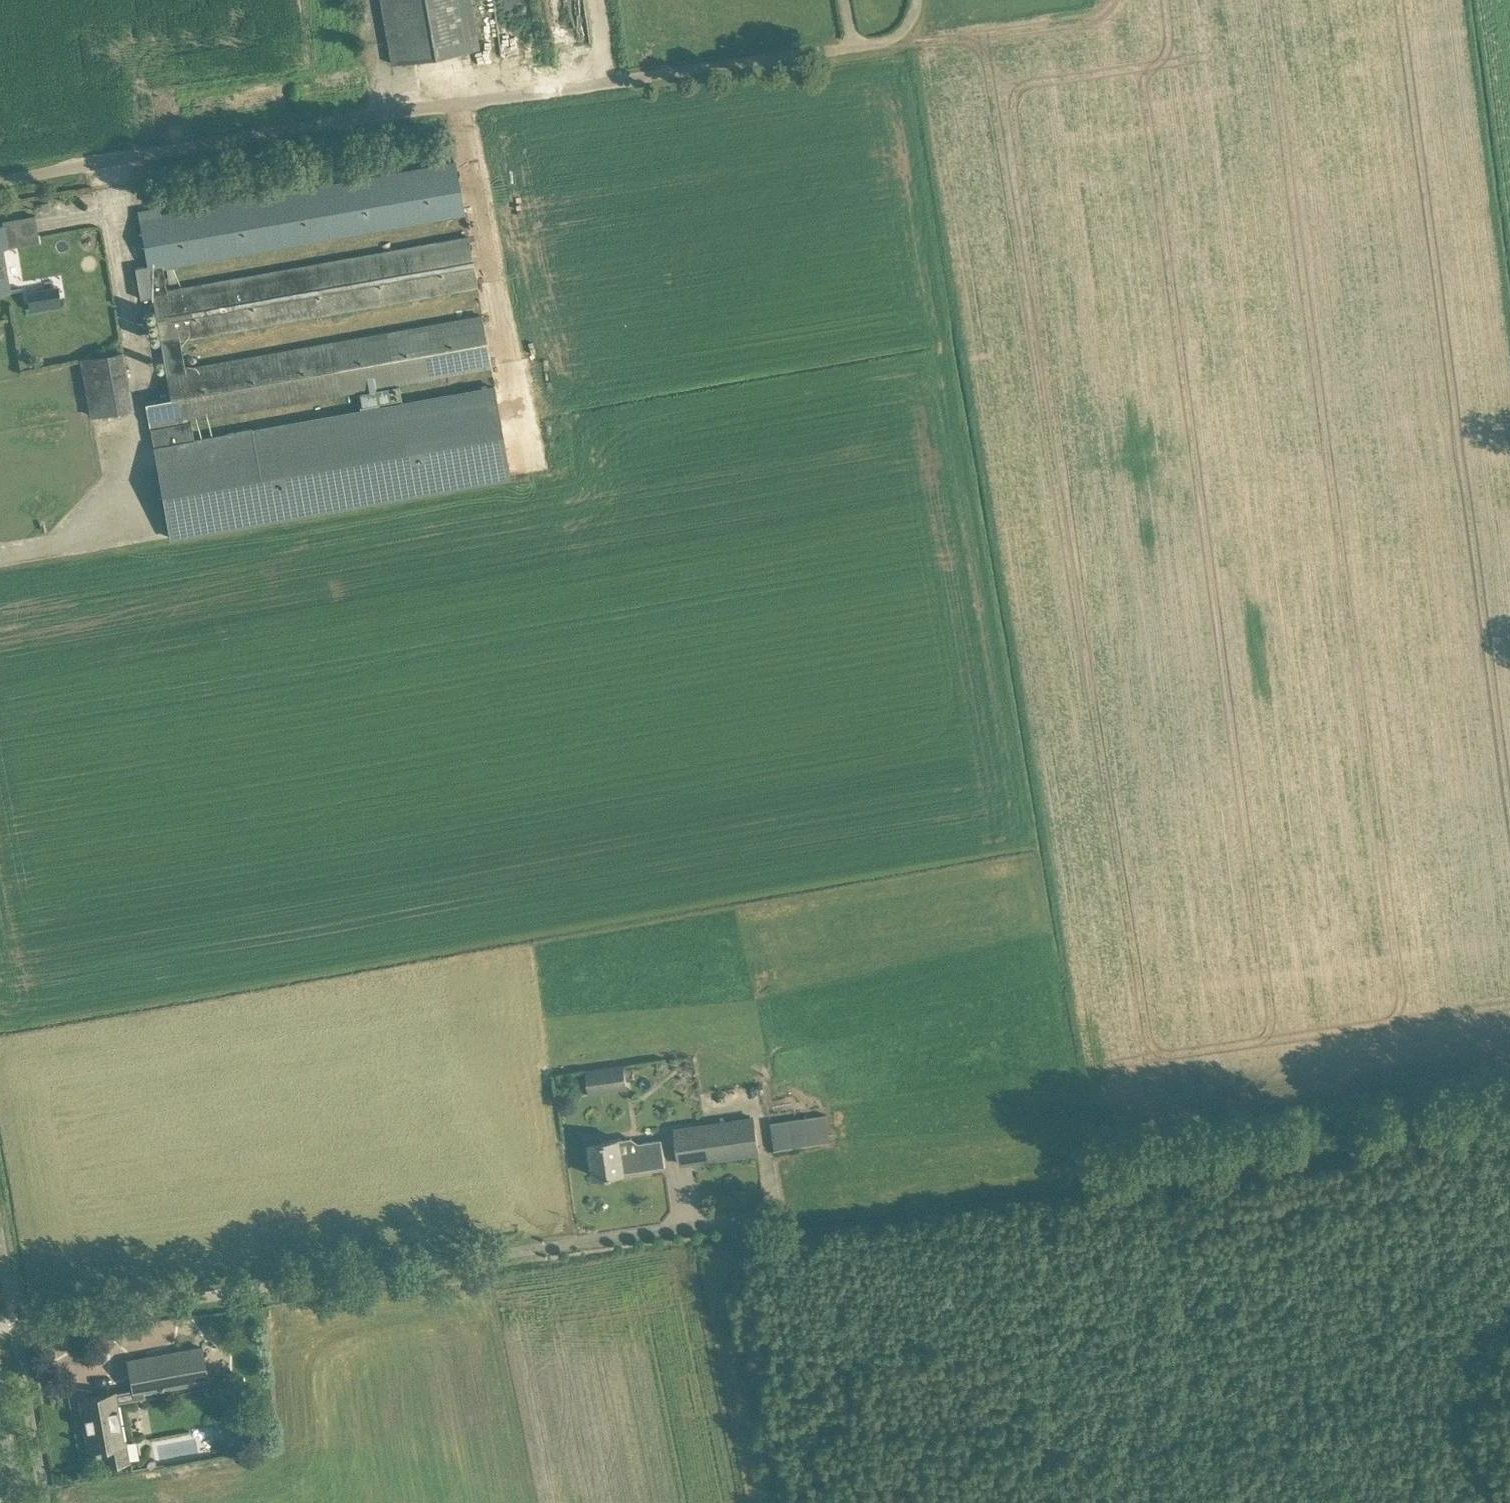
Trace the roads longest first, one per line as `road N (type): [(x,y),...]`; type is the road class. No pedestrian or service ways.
road 1 (unclassified): [(0,182),(853,47)]
road 2 (unclassified): [(542,1245),(0,1327)]

